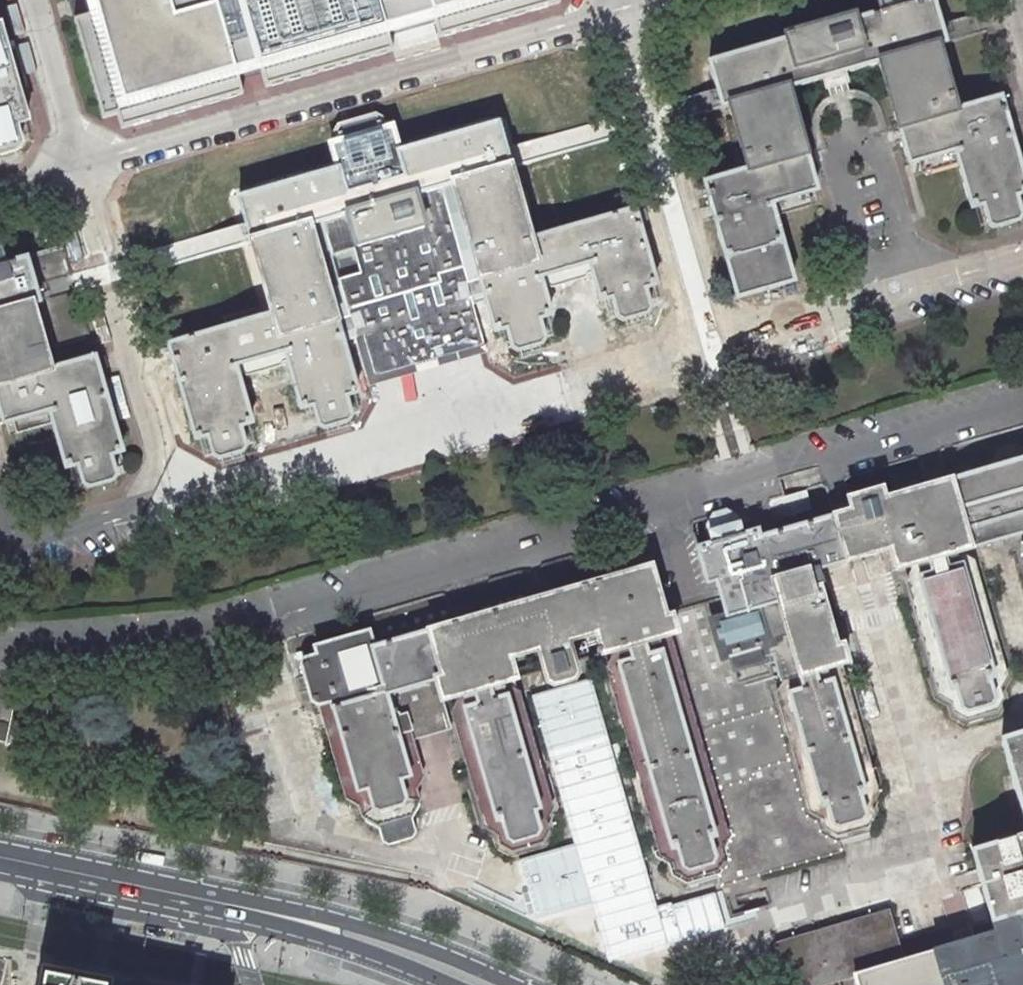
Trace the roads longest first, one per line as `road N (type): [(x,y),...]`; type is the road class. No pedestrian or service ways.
road 1 (primary): [(16,870),(342,941),(445,984)]
road 2 (residential): [(44,892),(232,930),(253,984)]

